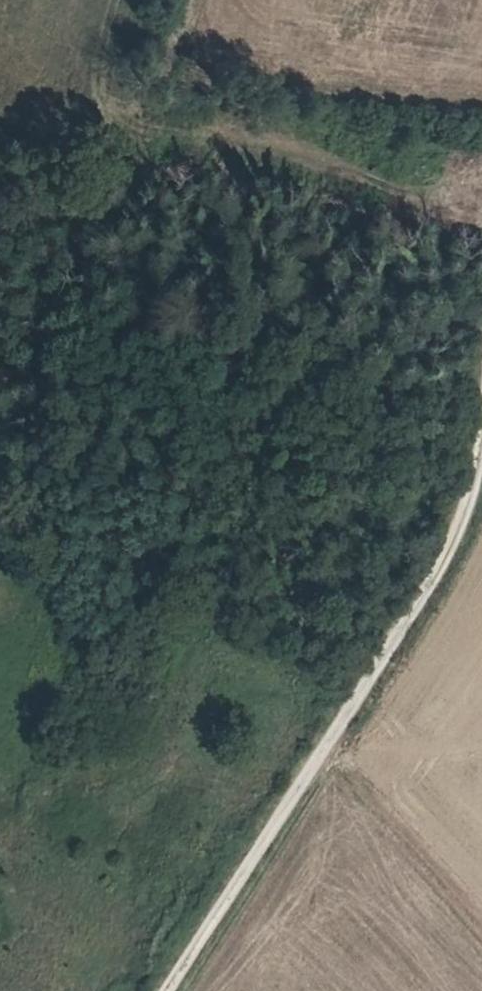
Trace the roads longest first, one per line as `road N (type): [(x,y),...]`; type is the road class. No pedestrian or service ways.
road 1 (track): [(189,990),(481,530)]

